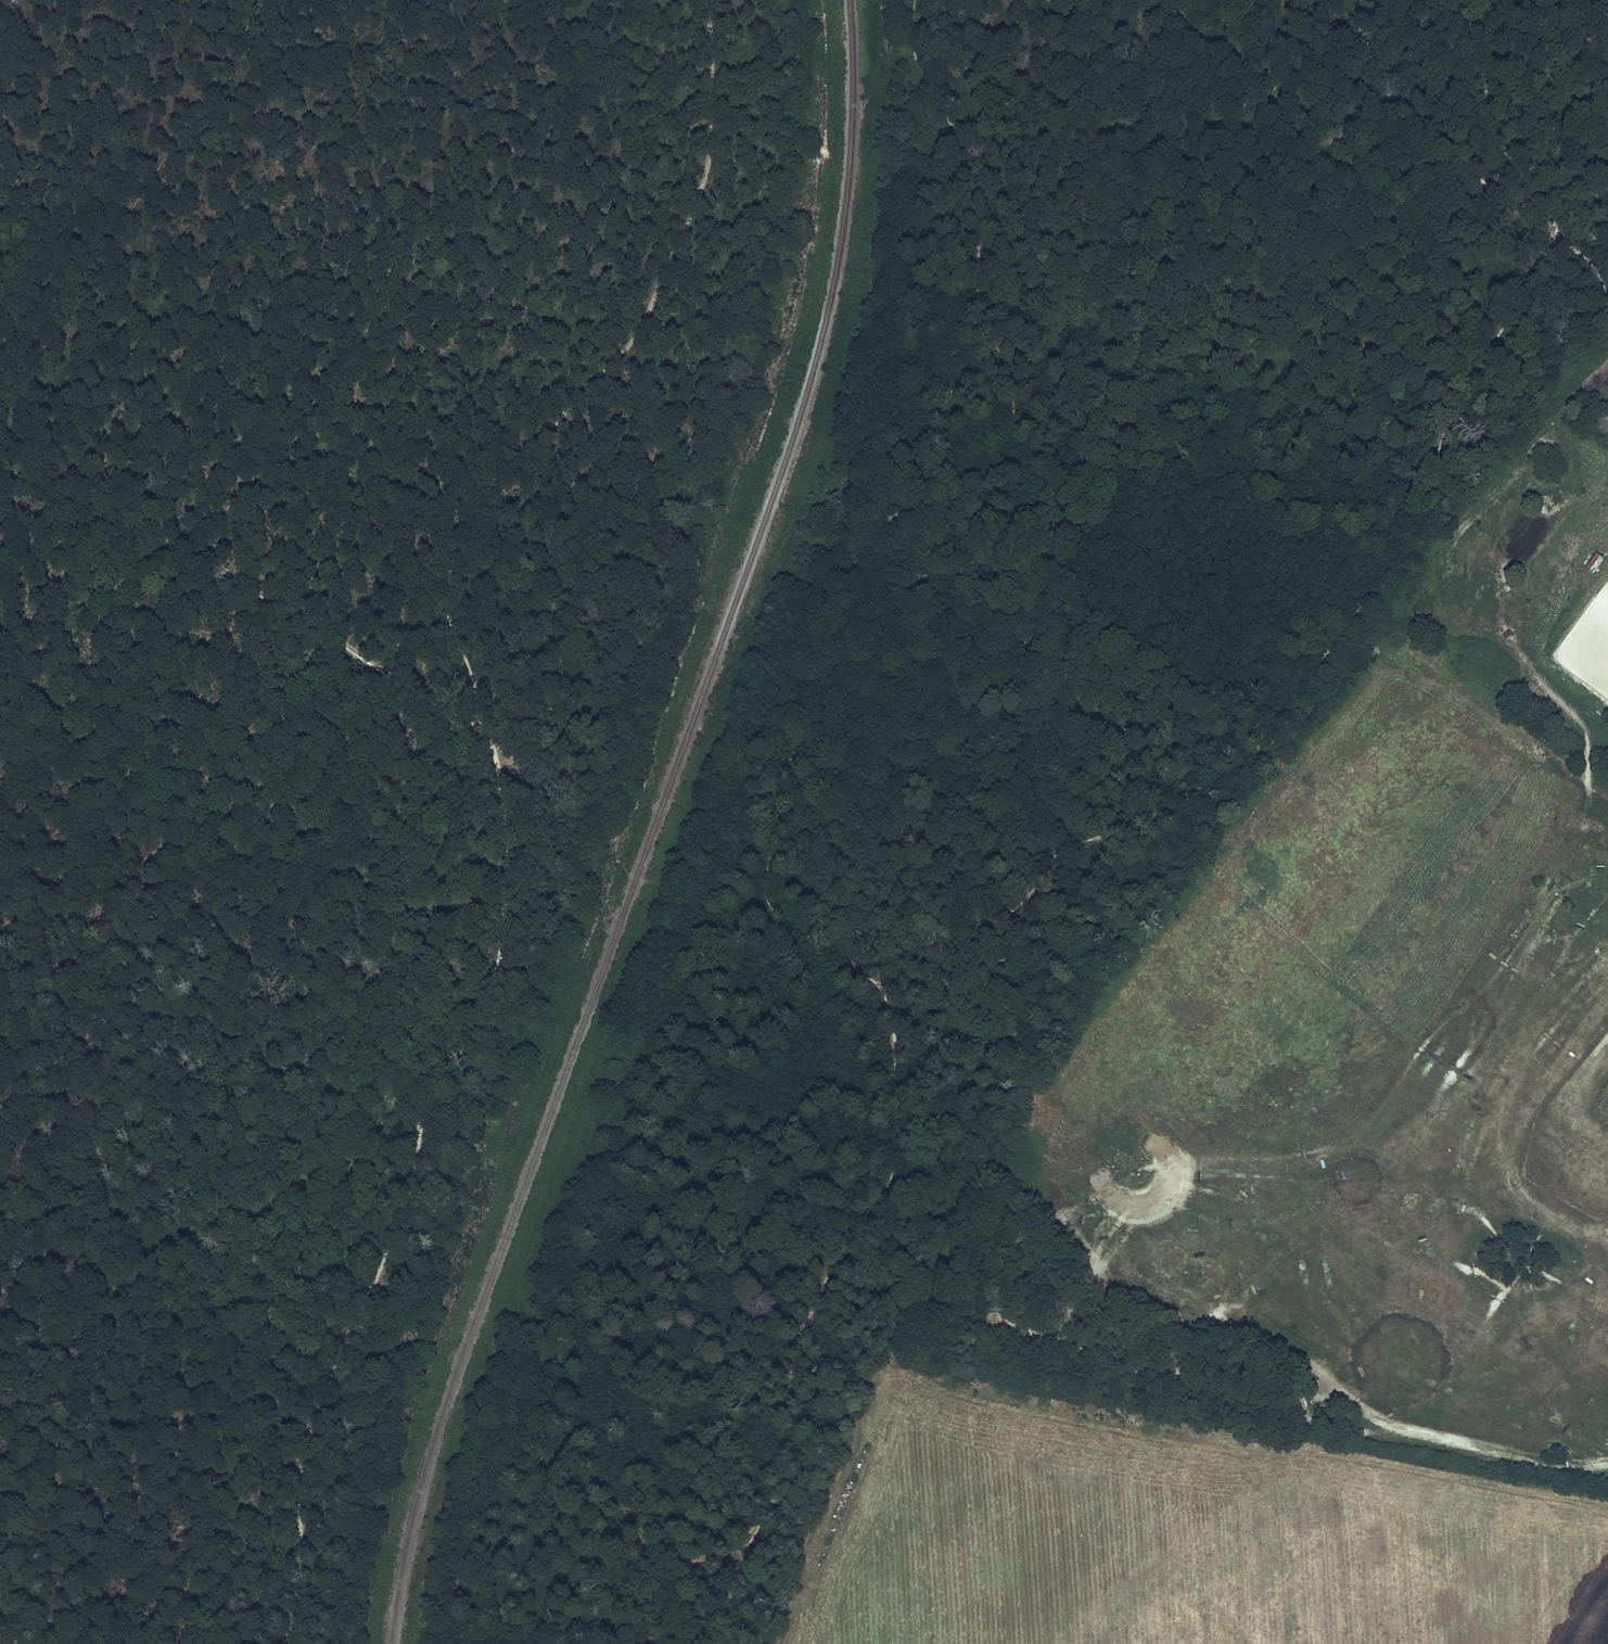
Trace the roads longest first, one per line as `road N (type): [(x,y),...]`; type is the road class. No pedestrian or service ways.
road 1 (track): [(1607,1464),(1535,1464),(1396,1427),(1295,1358),(1113,1288),(1064,1211)]
road 2 (track): [(1607,804),(1587,788),(1584,737),(1572,716),(1518,652),(1499,598),(1498,519),(1531,455),(1607,364)]

